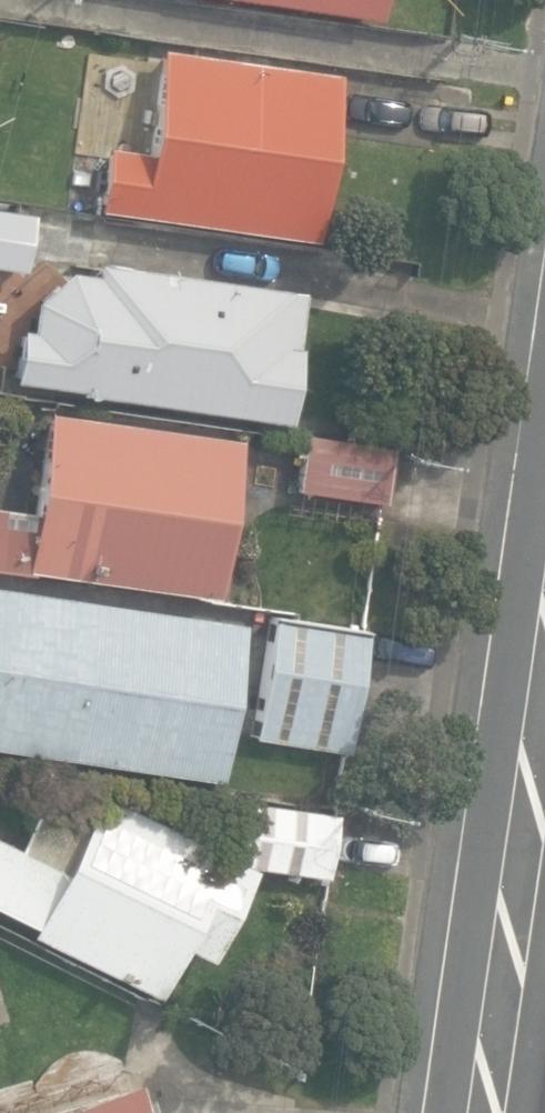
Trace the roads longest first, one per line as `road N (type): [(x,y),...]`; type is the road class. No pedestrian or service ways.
road 1 (secondary): [(484,1112),(544,685)]

